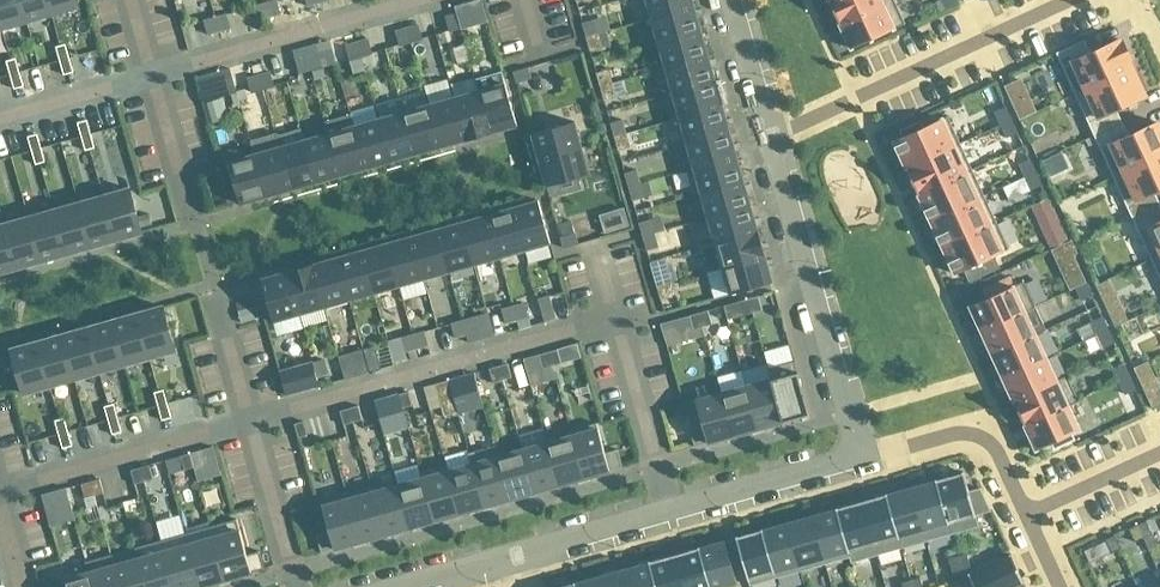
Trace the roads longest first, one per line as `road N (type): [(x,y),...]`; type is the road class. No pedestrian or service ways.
road 1 (residential): [(512,556),(859,456)]
road 2 (residential): [(764,136),(1069,0)]
road 3 (residential): [(859,456),(764,136)]
road 4 (residential): [(859,456),(979,436),(998,453),(1024,514)]
road 5 (residential): [(1159,452),(1024,514)]
road 6 (residential): [(764,136),(729,0)]

